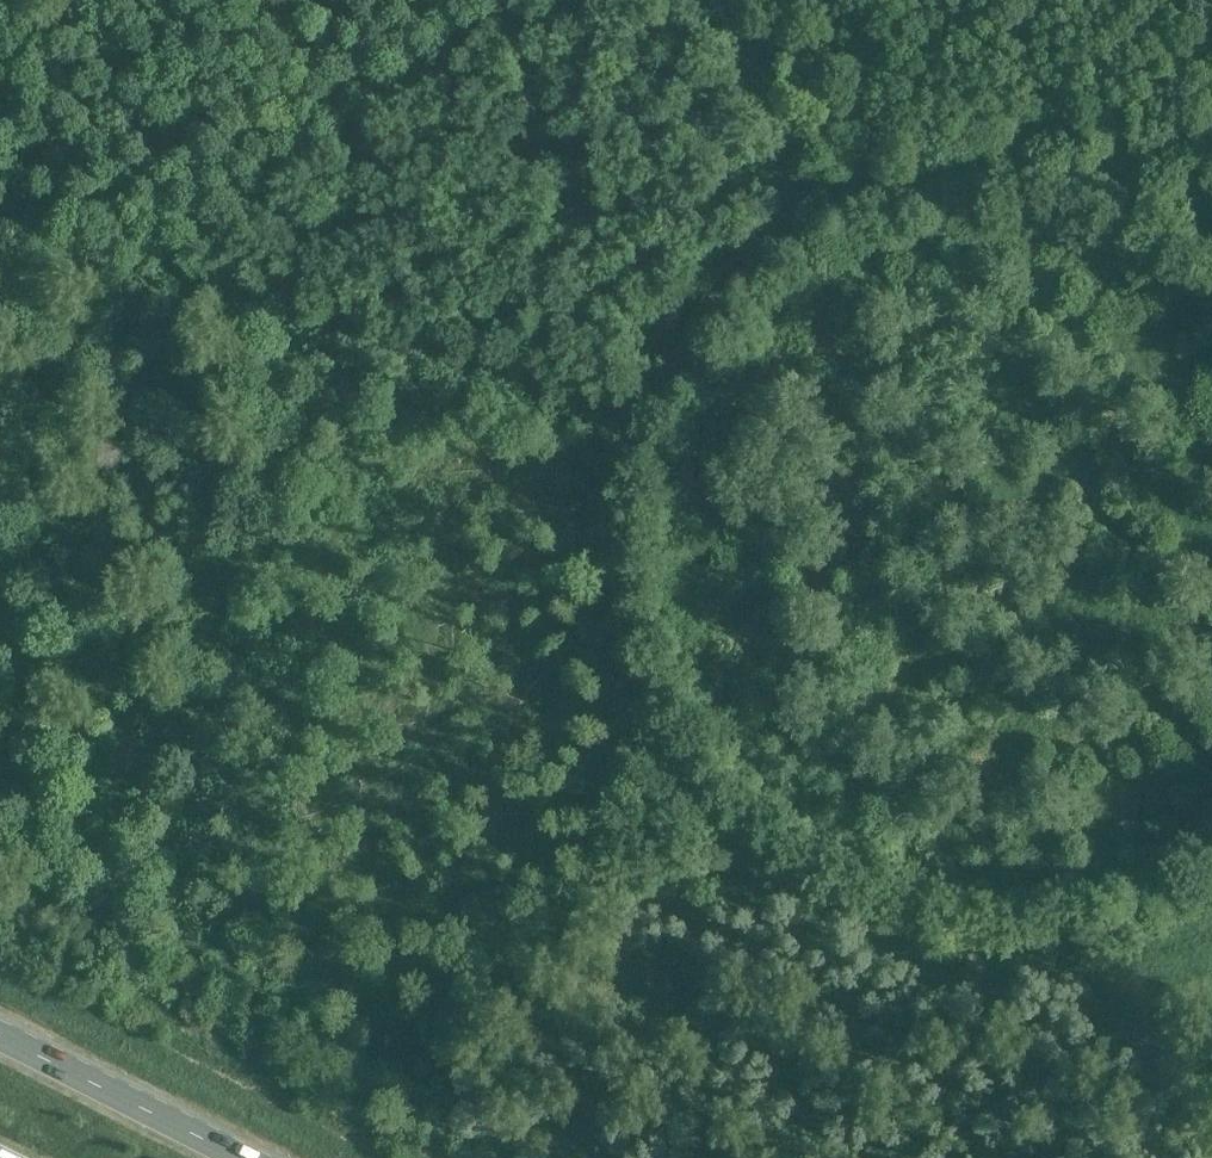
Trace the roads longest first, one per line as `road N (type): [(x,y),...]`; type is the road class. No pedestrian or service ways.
road 1 (primary): [(242,1157),(0,1037)]

